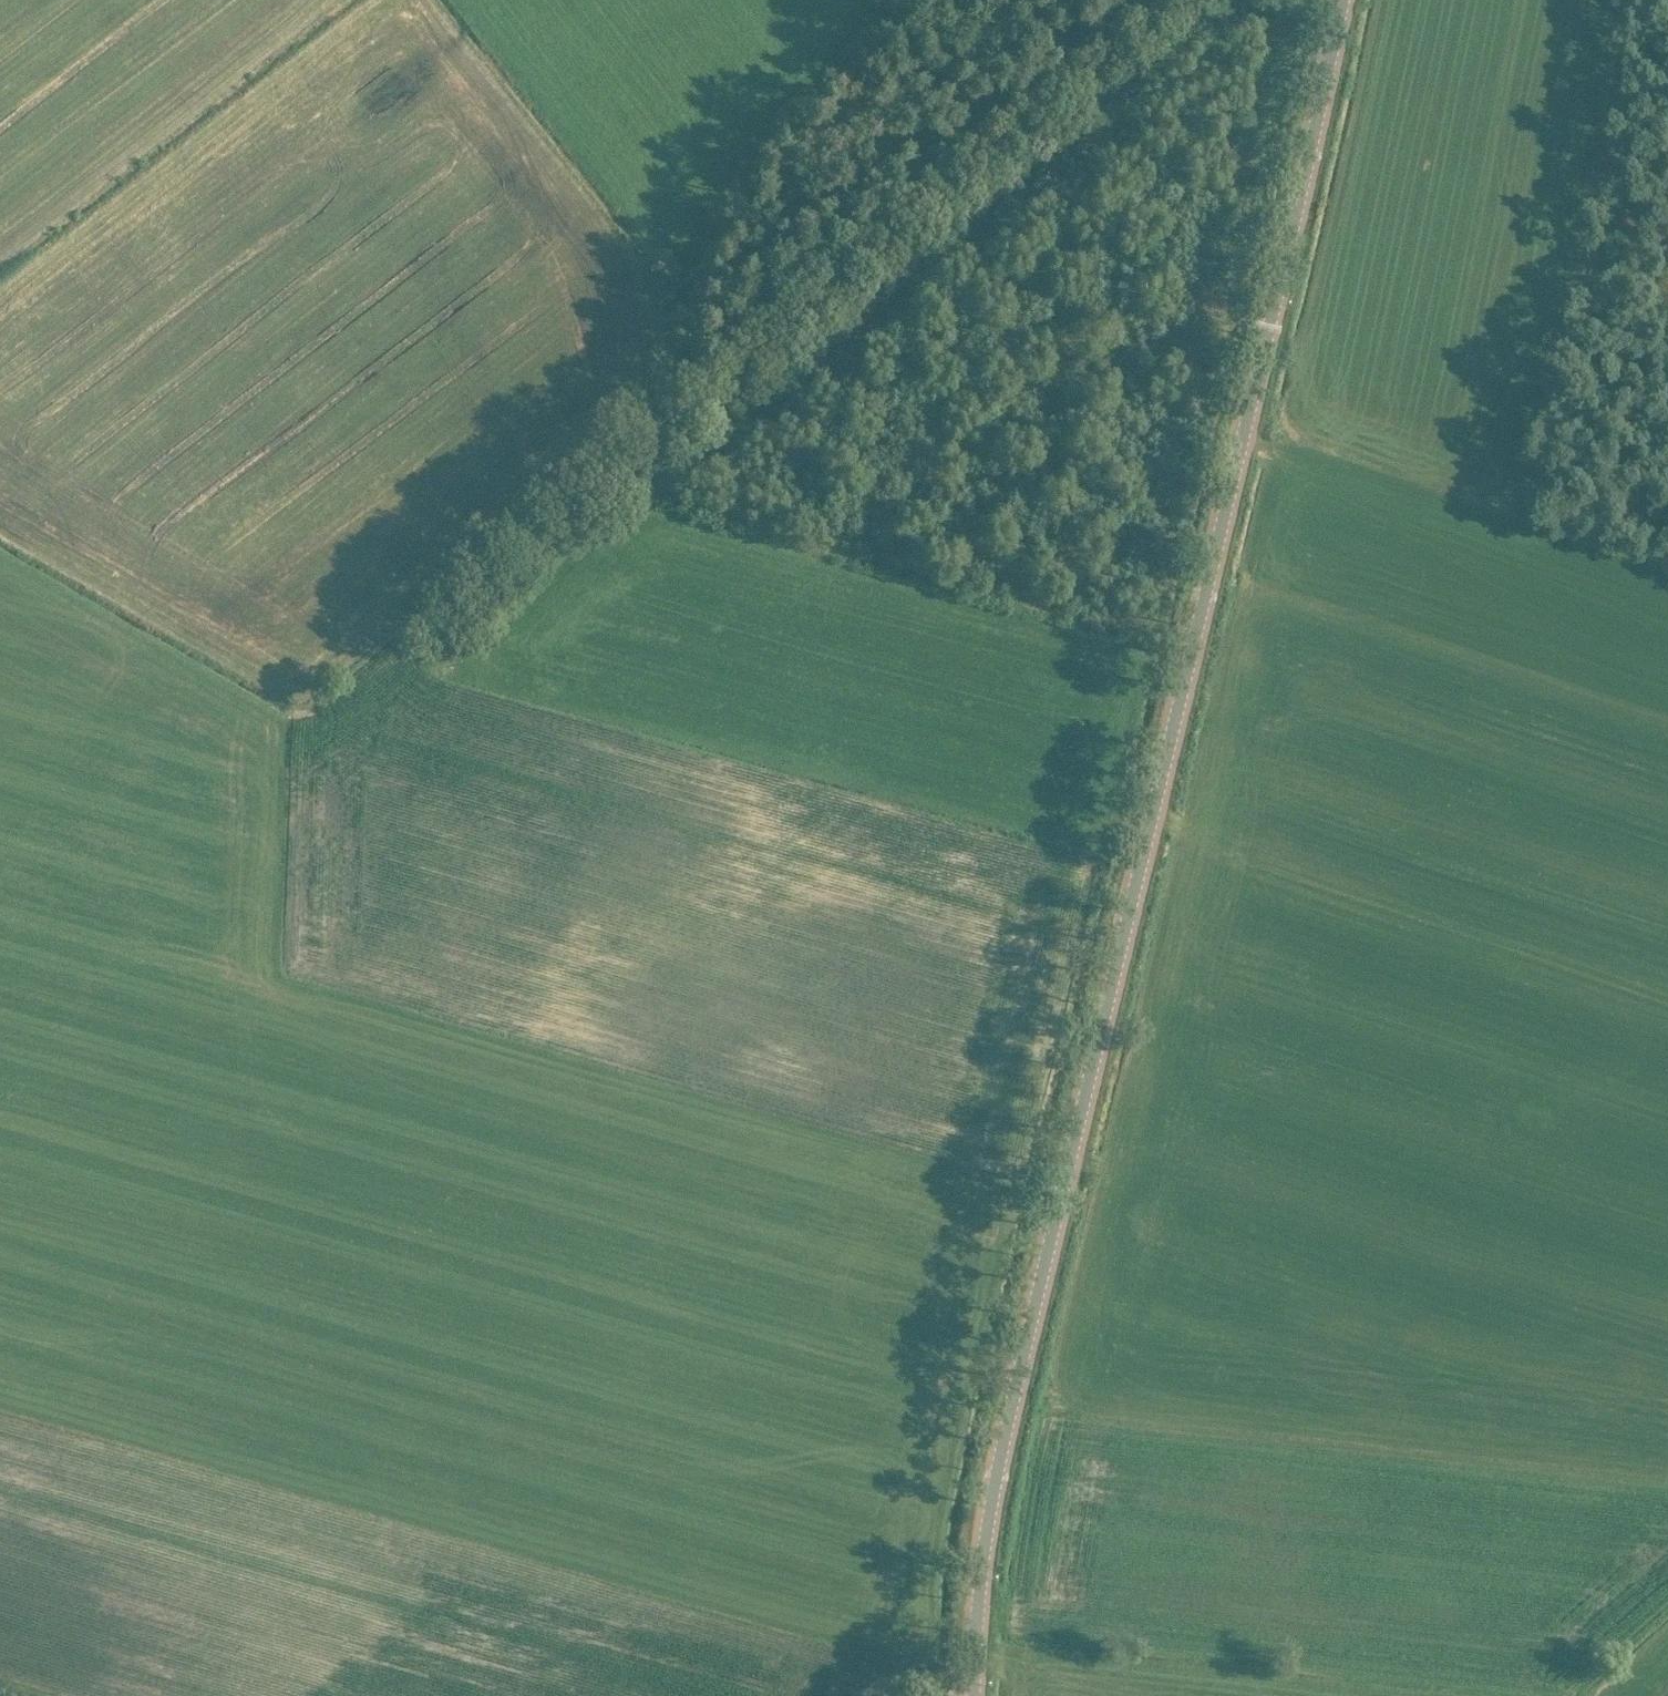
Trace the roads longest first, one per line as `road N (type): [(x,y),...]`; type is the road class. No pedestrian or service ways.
road 1 (tertiary): [(978,1695),(1013,1417),(1276,345),(1351,0)]

